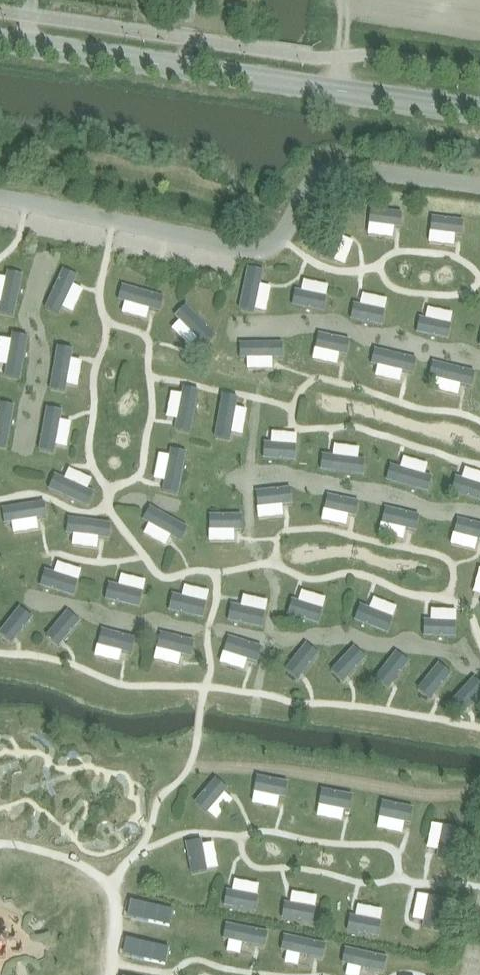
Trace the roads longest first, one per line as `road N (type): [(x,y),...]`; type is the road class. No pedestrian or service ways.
road 1 (tertiary): [(479,112),(0,41)]

